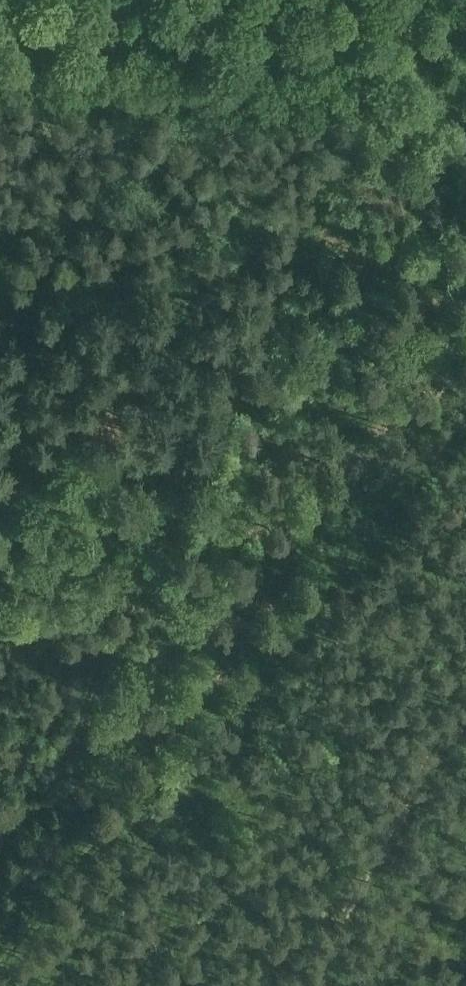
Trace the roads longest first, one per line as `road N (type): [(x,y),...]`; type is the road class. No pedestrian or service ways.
road 1 (track): [(383,23),(63,757),(38,789),(0,801)]
road 2 (track): [(465,36),(0,8)]
road 3 (track): [(311,985),(374,842),(465,698)]

